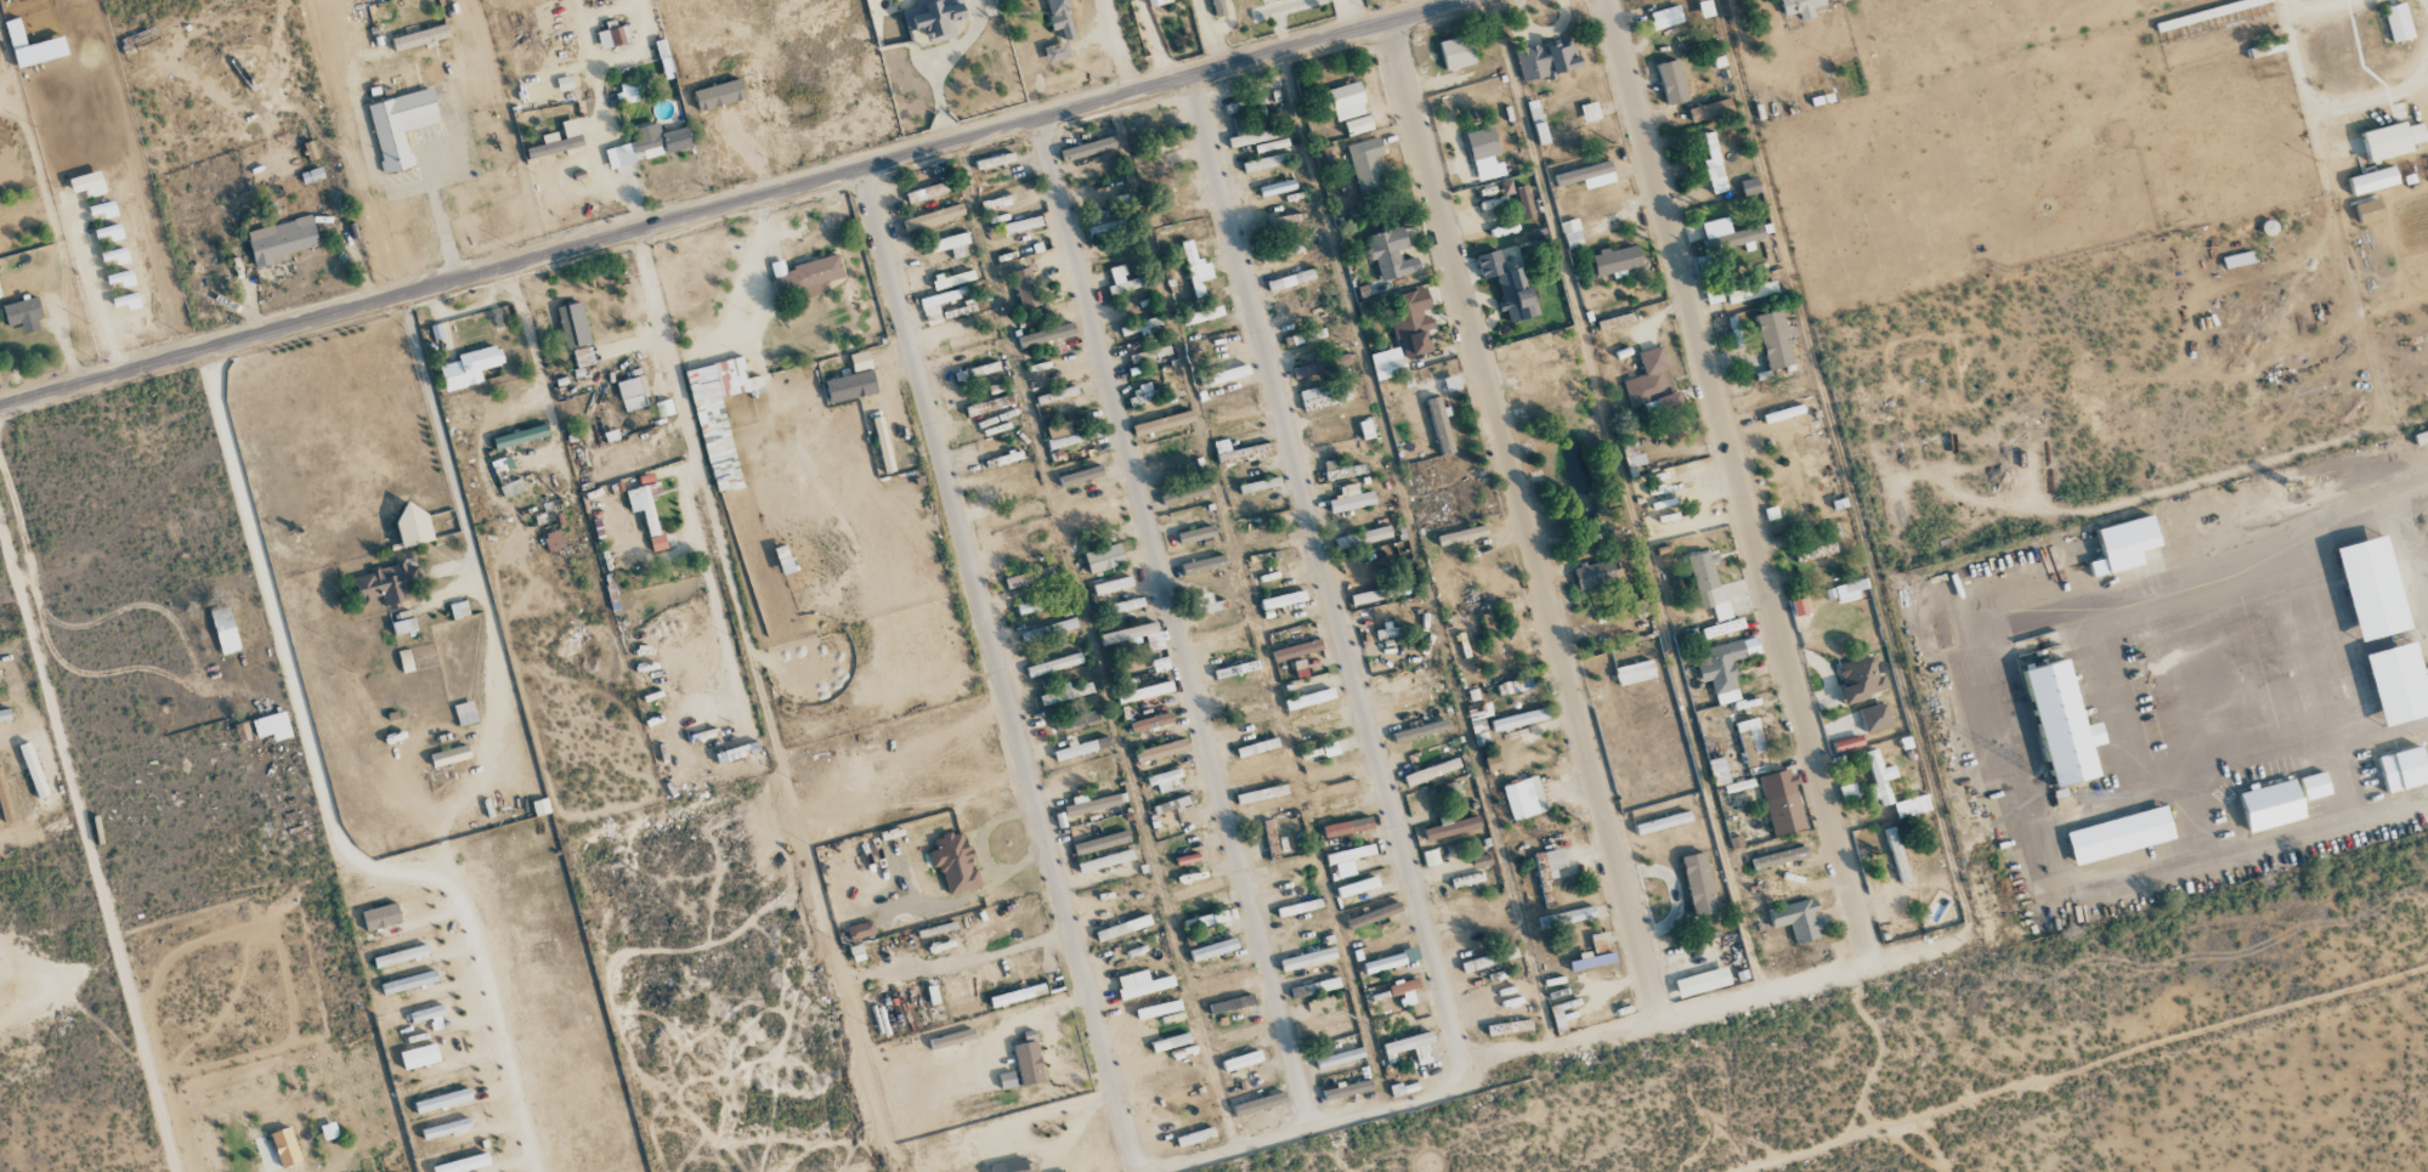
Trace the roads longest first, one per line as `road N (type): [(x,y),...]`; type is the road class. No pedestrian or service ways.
road 1 (secondary): [(1463,0),(0,406)]
road 2 (residential): [(1129,1171),(862,166)]
road 3 (residential): [(1662,1024),(1388,21)]
road 4 (residential): [(1870,967),(1605,0)]
road 5 (residential): [(1151,1171),(1971,938)]
road 6 (residential): [(182,1171),(0,493)]
road 7 (residential): [(700,472),(633,231)]

